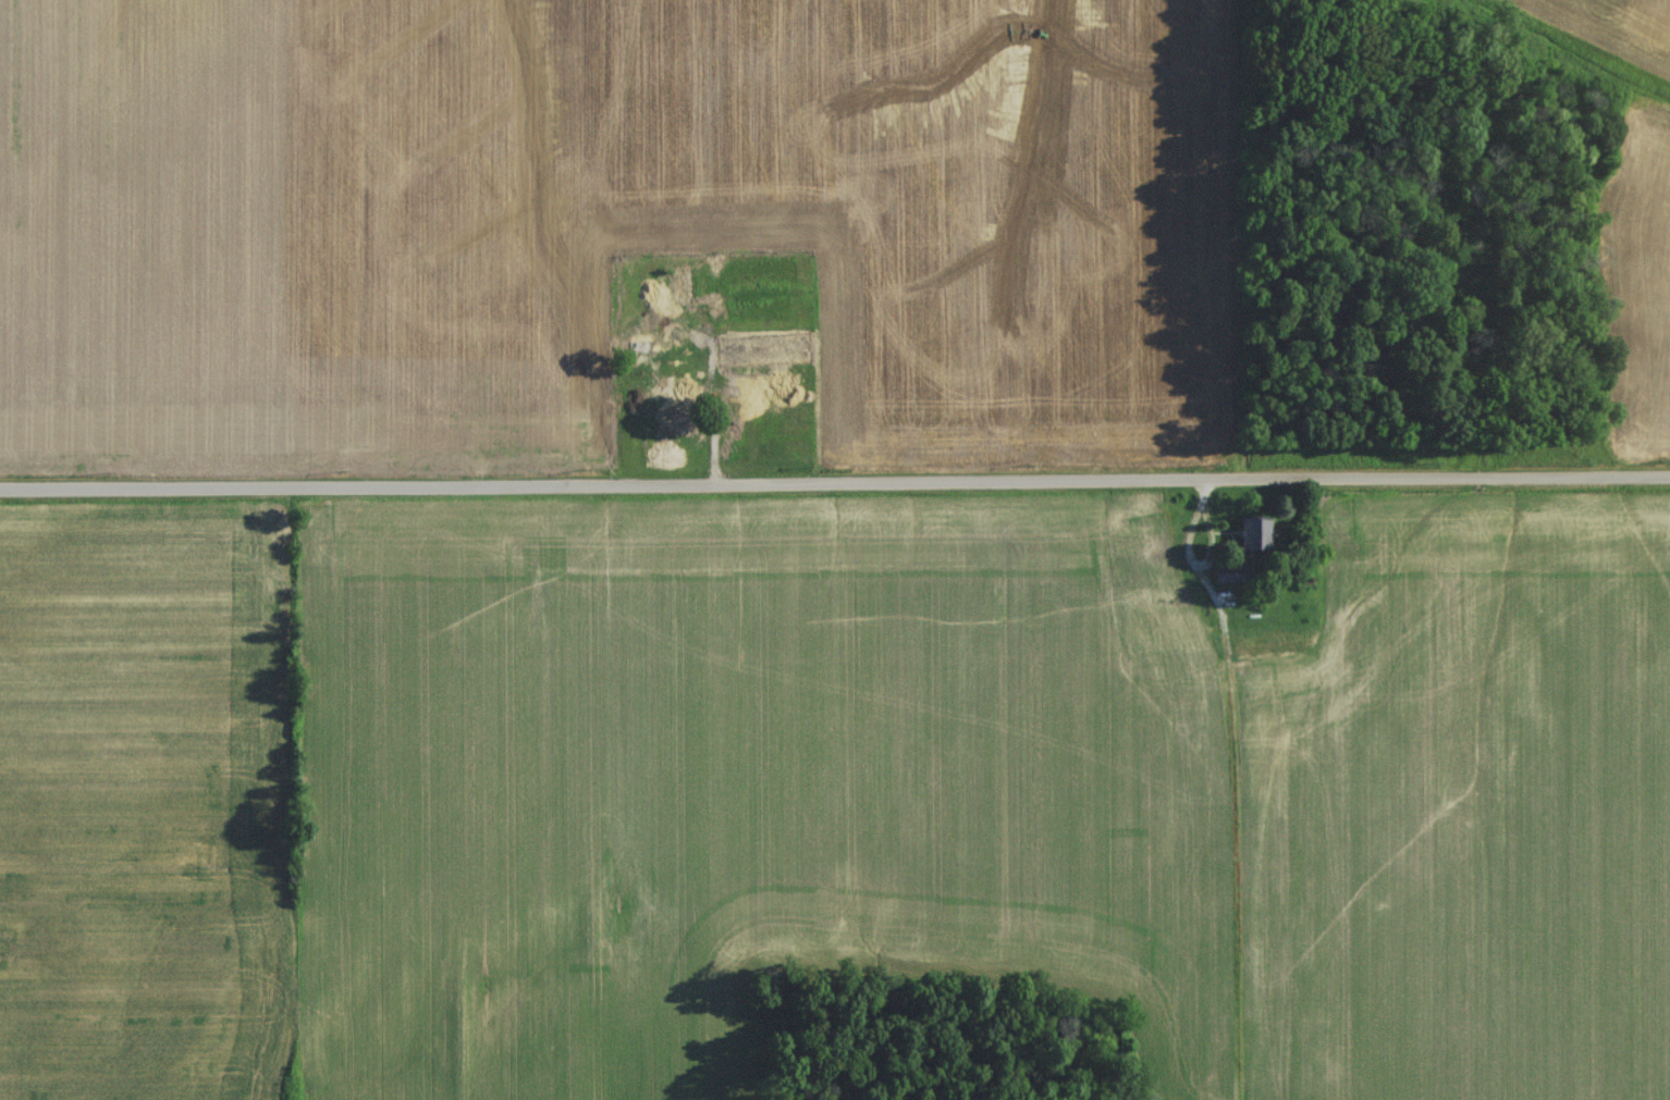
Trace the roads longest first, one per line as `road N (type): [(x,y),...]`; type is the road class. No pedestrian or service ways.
road 1 (residential): [(0,488),(1669,474)]

